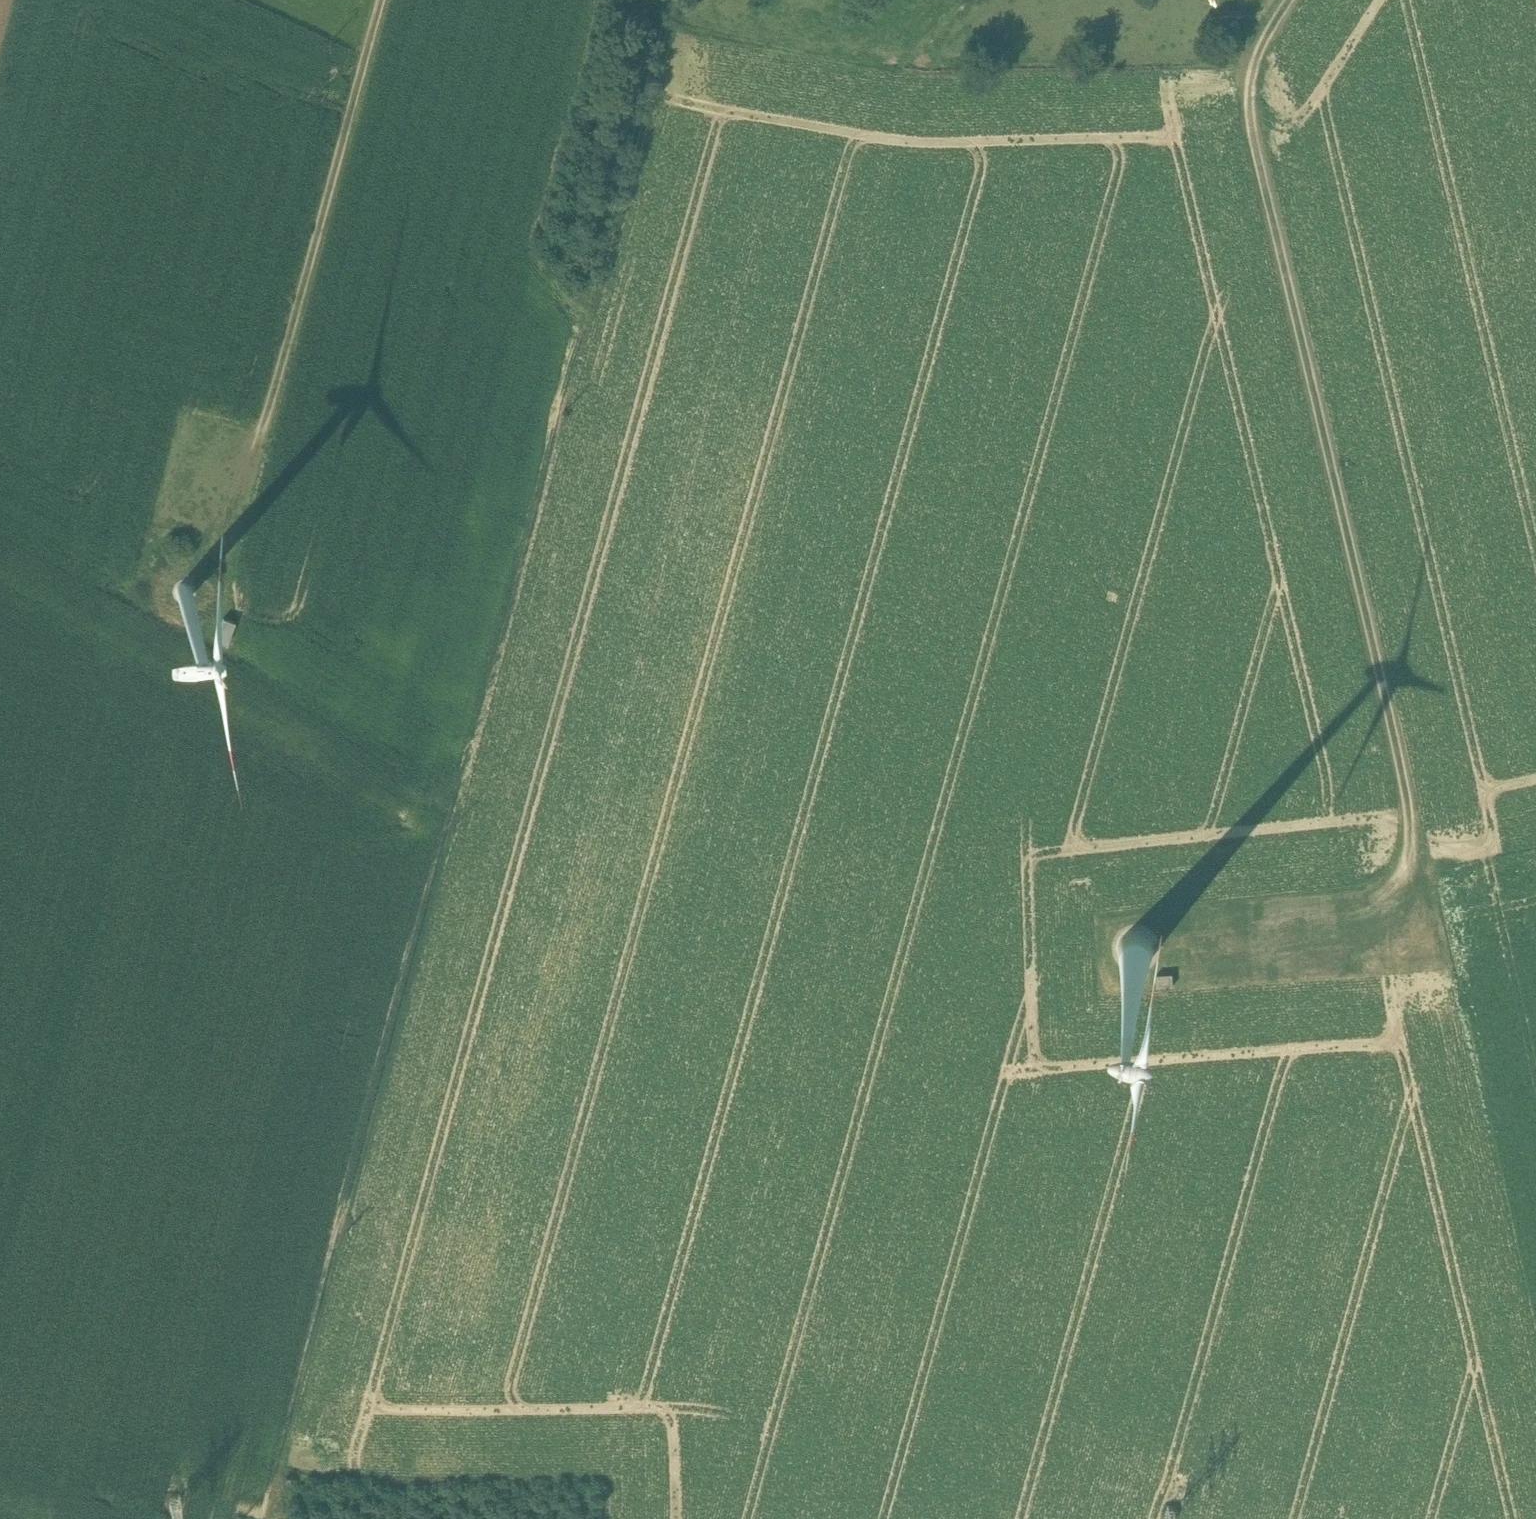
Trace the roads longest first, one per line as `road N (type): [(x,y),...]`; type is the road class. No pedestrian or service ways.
road 1 (track): [(1291,0),(1257,55),(1249,98),(1407,808),(1407,866),(1385,895),(1329,914),(1180,940)]

